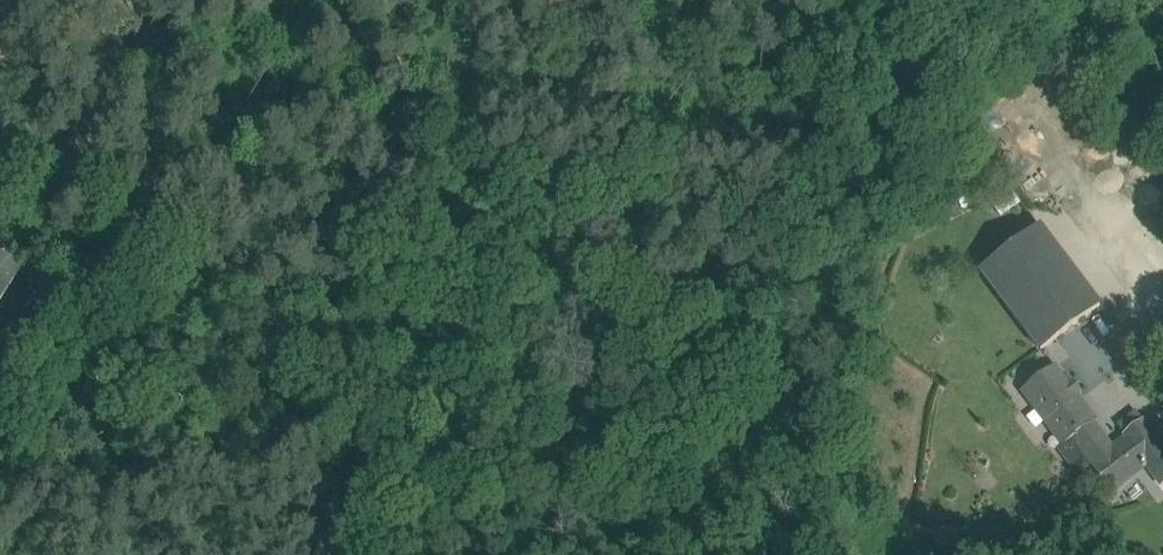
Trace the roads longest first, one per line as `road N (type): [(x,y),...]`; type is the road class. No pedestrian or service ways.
road 1 (track): [(1162,42),(1112,38),(997,0)]

